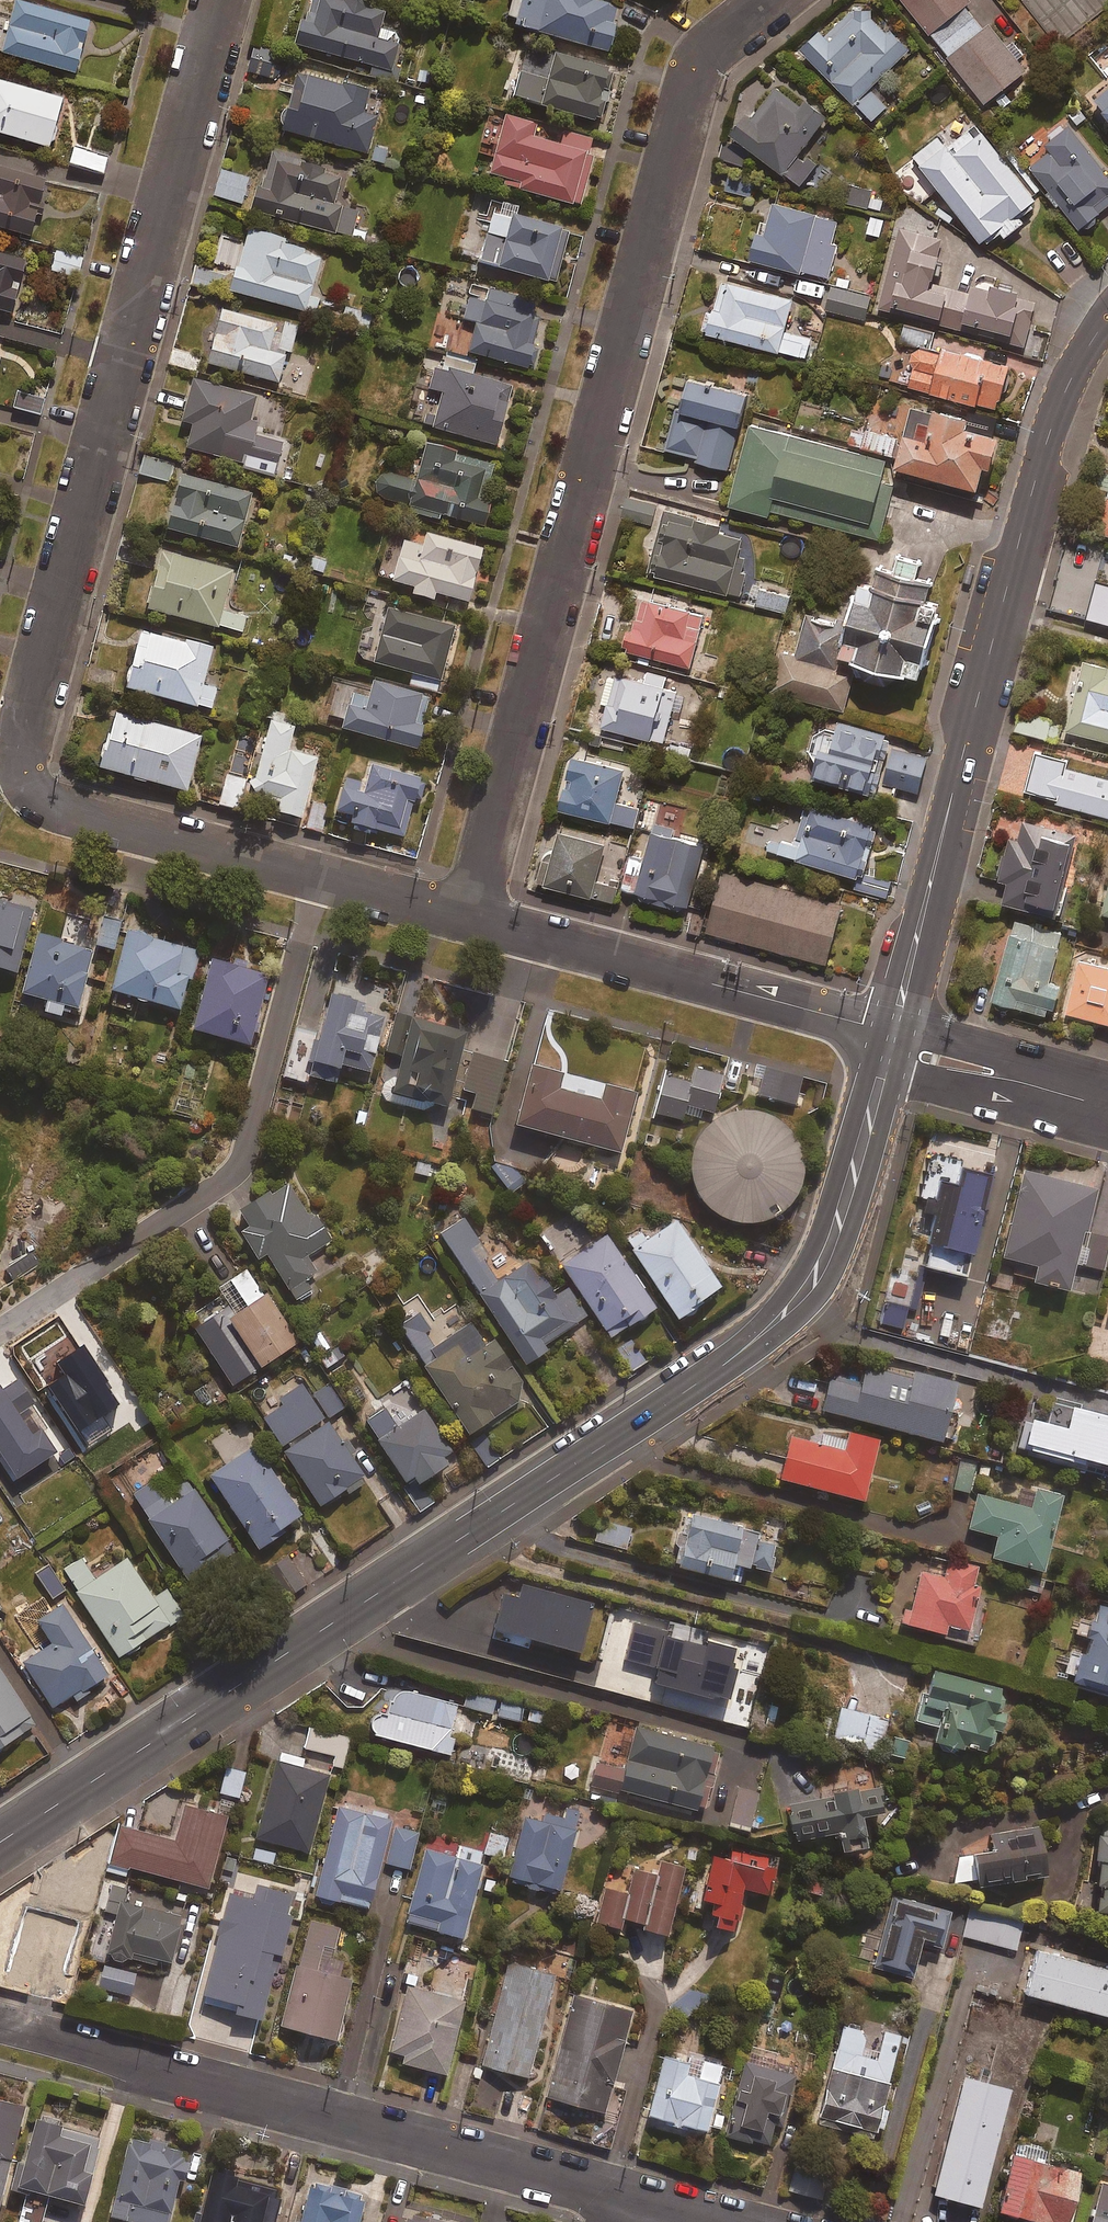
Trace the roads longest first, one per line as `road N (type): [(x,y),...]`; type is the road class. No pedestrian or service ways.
road 1 (tertiary): [(902,1070),(858,1217),(802,1320),(0,1860)]
road 2 (tertiary): [(0,1830),(763,1324),(816,1253),(880,1033)]
road 3 (residential): [(203,0),(23,699),(33,766),(60,787),(325,863)]
road 4 (residential): [(768,0),(730,29),(690,87),(480,908)]
road 5 (tertiary): [(880,1033),(1019,491),(1058,369),(1107,298)]
road 6 (tertiary): [(1107,329),(1081,372),(1050,468),(915,1017)]
road 7 (residential): [(0,2031),(631,2195)]
road 8 (unclassified): [(0,1328),(230,1173),(325,863)]
road 9 (residential): [(480,908),(880,1033)]
road 10 (residential): [(915,1017),(954,1039),(1068,1073),(1091,1099)]
road 11 (residential): [(1091,1099),(1026,1101),(902,1070)]
road 12 (residential): [(325,863),(480,908)]

